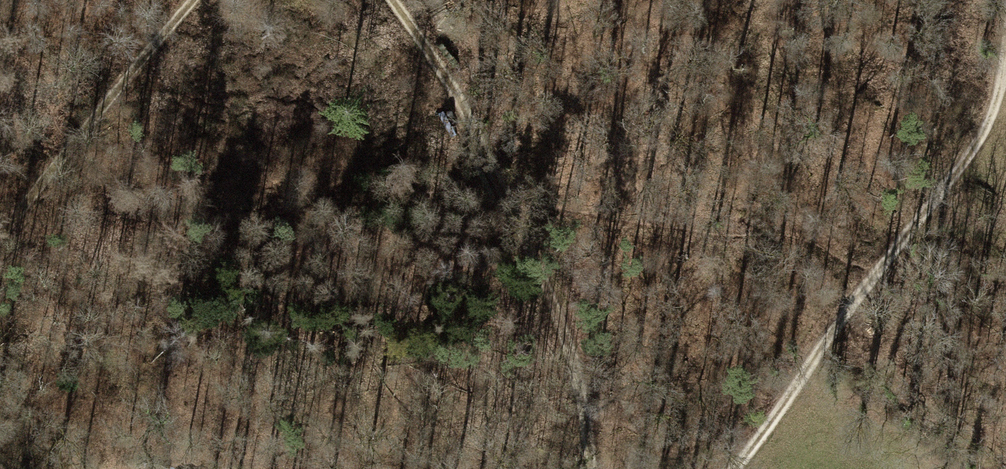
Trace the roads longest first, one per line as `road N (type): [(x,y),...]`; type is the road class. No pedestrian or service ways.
road 1 (track): [(391,0),(464,100),(564,329),(588,468)]
road 2 (track): [(729,468),(772,422),(973,142),(1005,42)]
road 3 (track): [(0,240),(190,0)]

